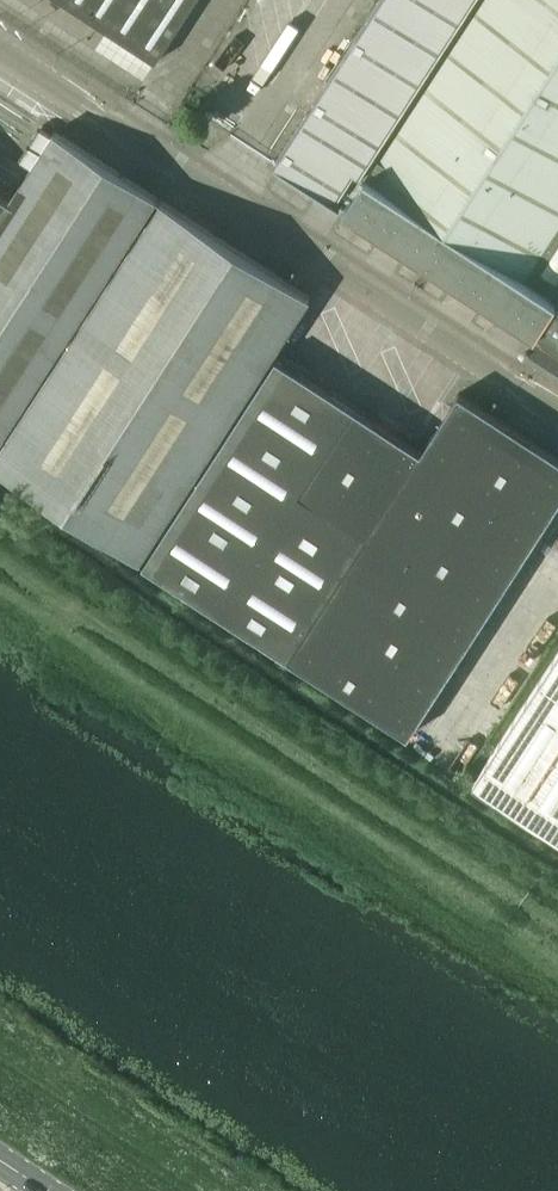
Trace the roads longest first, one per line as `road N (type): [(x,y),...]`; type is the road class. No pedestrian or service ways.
road 1 (track): [(0,555),(557,924)]
road 2 (tertiary): [(557,412),(0,51)]

